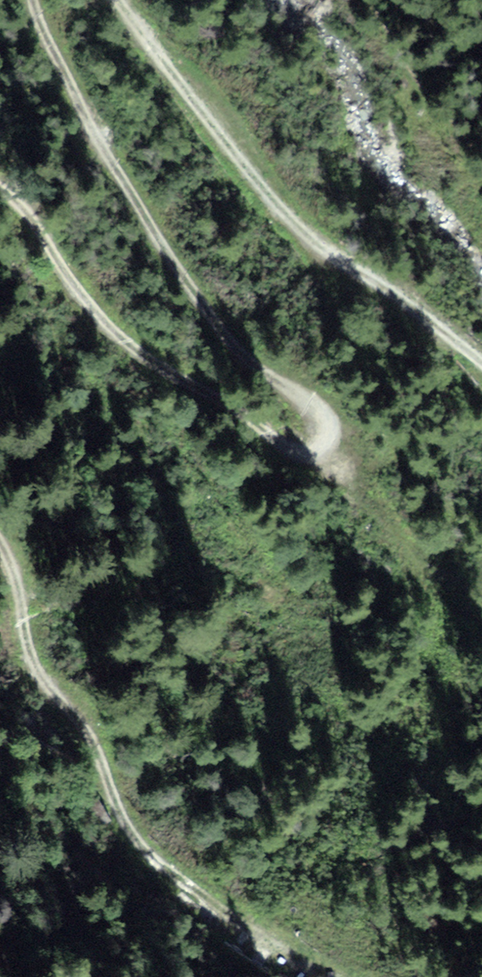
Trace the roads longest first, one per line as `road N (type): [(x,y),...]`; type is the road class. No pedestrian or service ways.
road 1 (track): [(33,0),(96,138),(174,267),(228,339),(341,427),(340,465)]
road 2 (track): [(113,0),(271,196),(335,258),(481,369)]
road 3 (track): [(340,465),(300,454),(134,346),(0,188)]
road 4 (track): [(337,976),(147,849),(104,783)]
road 5 (track): [(0,535),(12,550),(41,665),(100,741),(104,783)]

